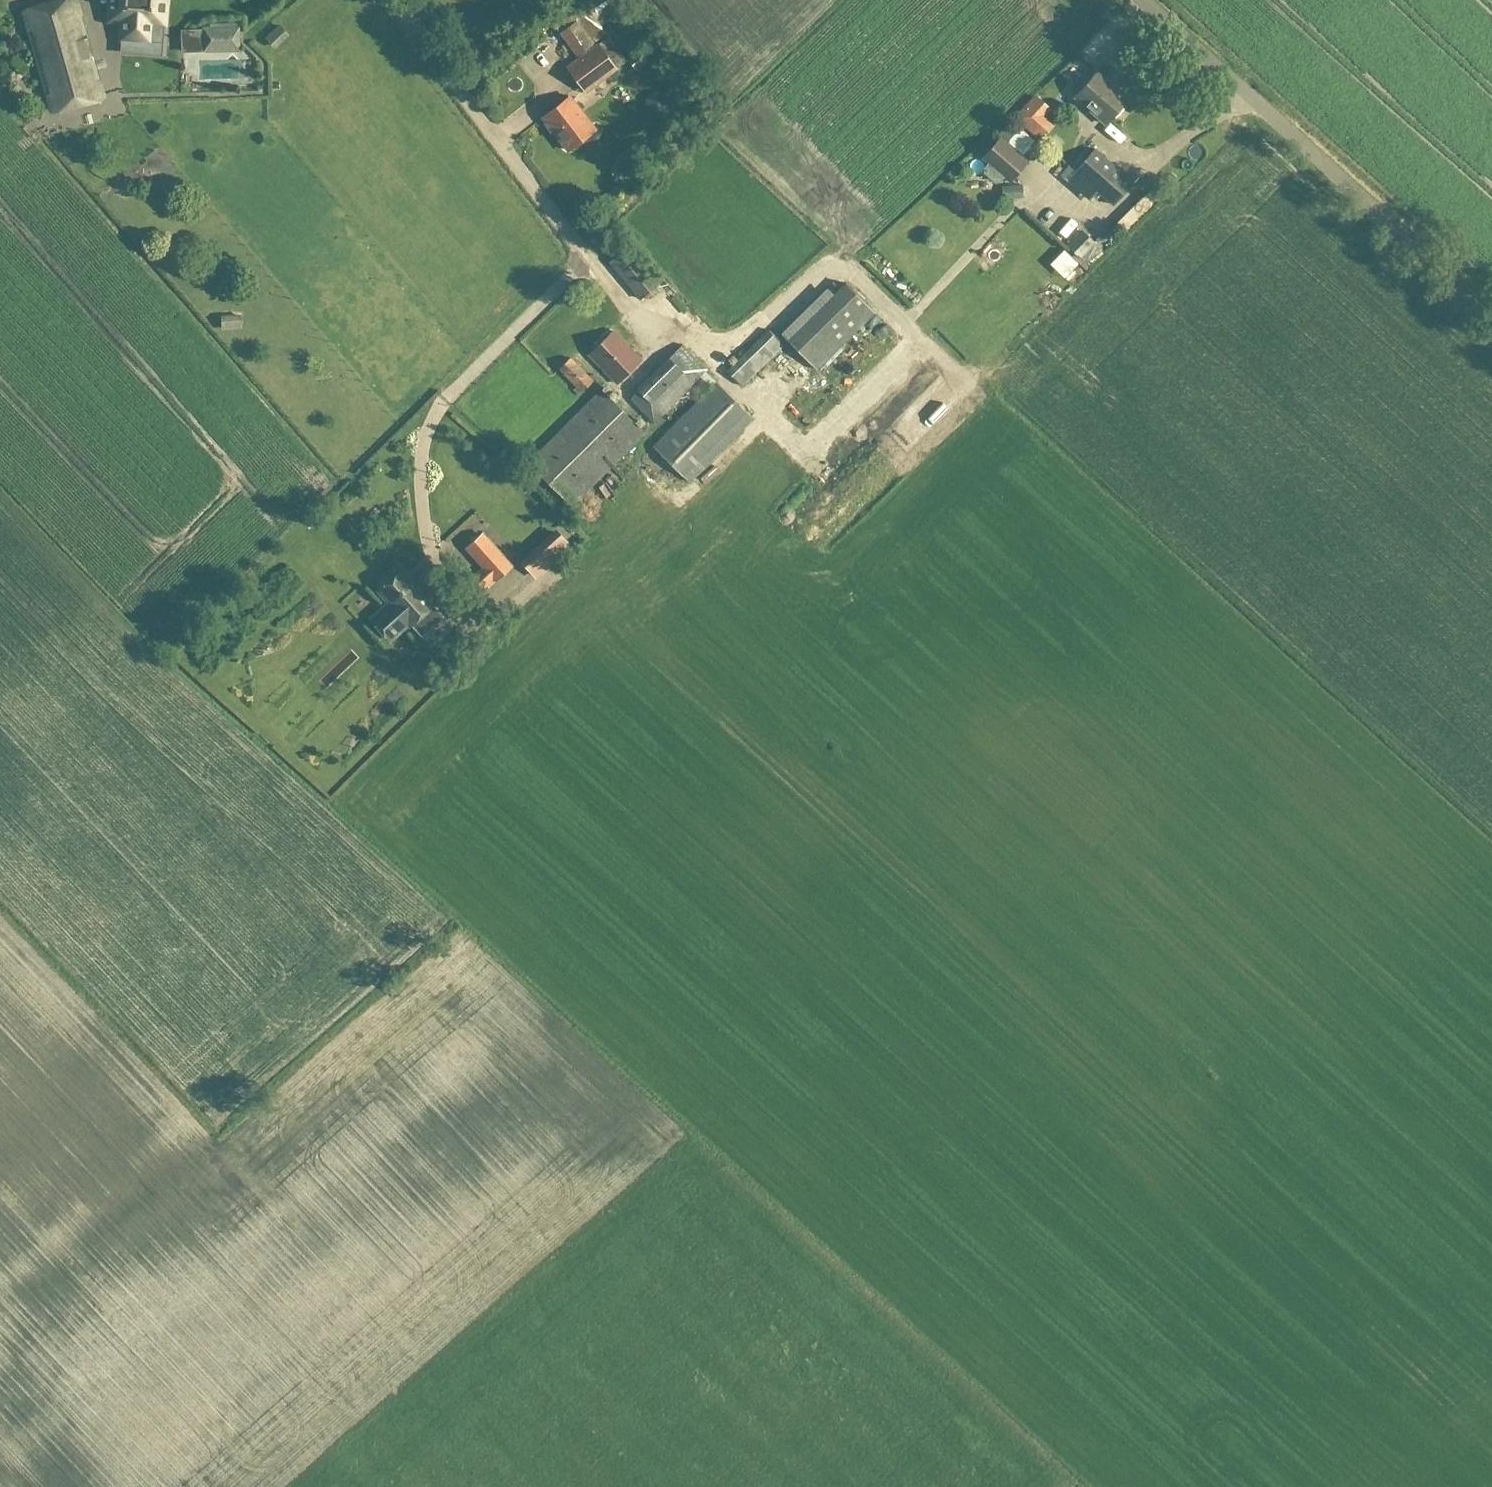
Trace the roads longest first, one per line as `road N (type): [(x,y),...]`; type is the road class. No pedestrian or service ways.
road 1 (unclassified): [(446,399),(577,272),(581,256),(391,0)]
road 2 (unclassified): [(1491,319),(1143,0)]

